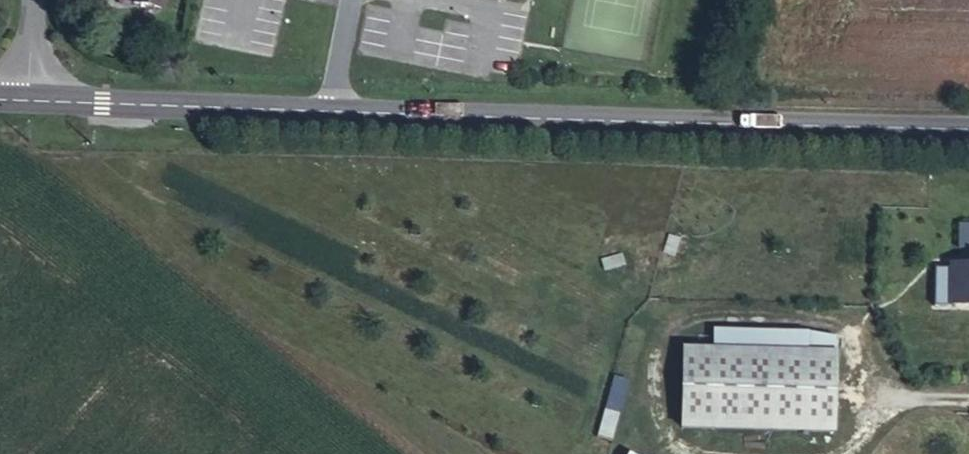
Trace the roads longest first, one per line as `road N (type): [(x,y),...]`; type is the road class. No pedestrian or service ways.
road 1 (tertiary): [(324,111),(968,129)]
road 2 (unclassified): [(878,396),(868,356),(850,329),(812,317),(710,314),(685,321),(668,330),(660,395),(679,453)]
road 3 (tertiary): [(23,101),(324,111)]

